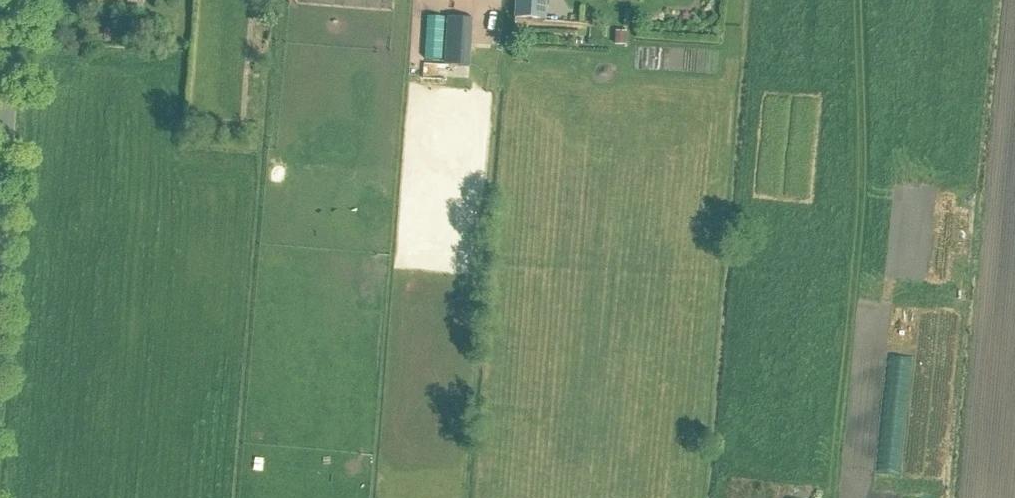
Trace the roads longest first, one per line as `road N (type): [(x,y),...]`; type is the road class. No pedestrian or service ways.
road 1 (unclassified): [(0,197),(15,0)]

